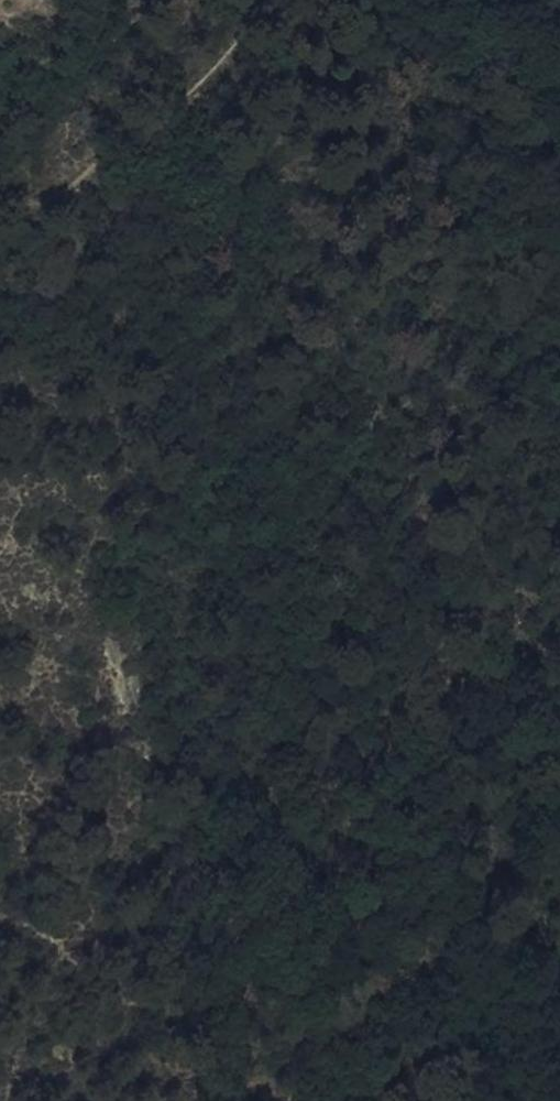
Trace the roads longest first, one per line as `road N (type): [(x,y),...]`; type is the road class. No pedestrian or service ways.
road 1 (motorway): [(310,1100),(247,632),(184,275),(124,0)]
road 2 (motorway): [(0,136),(106,666),(165,1100)]

